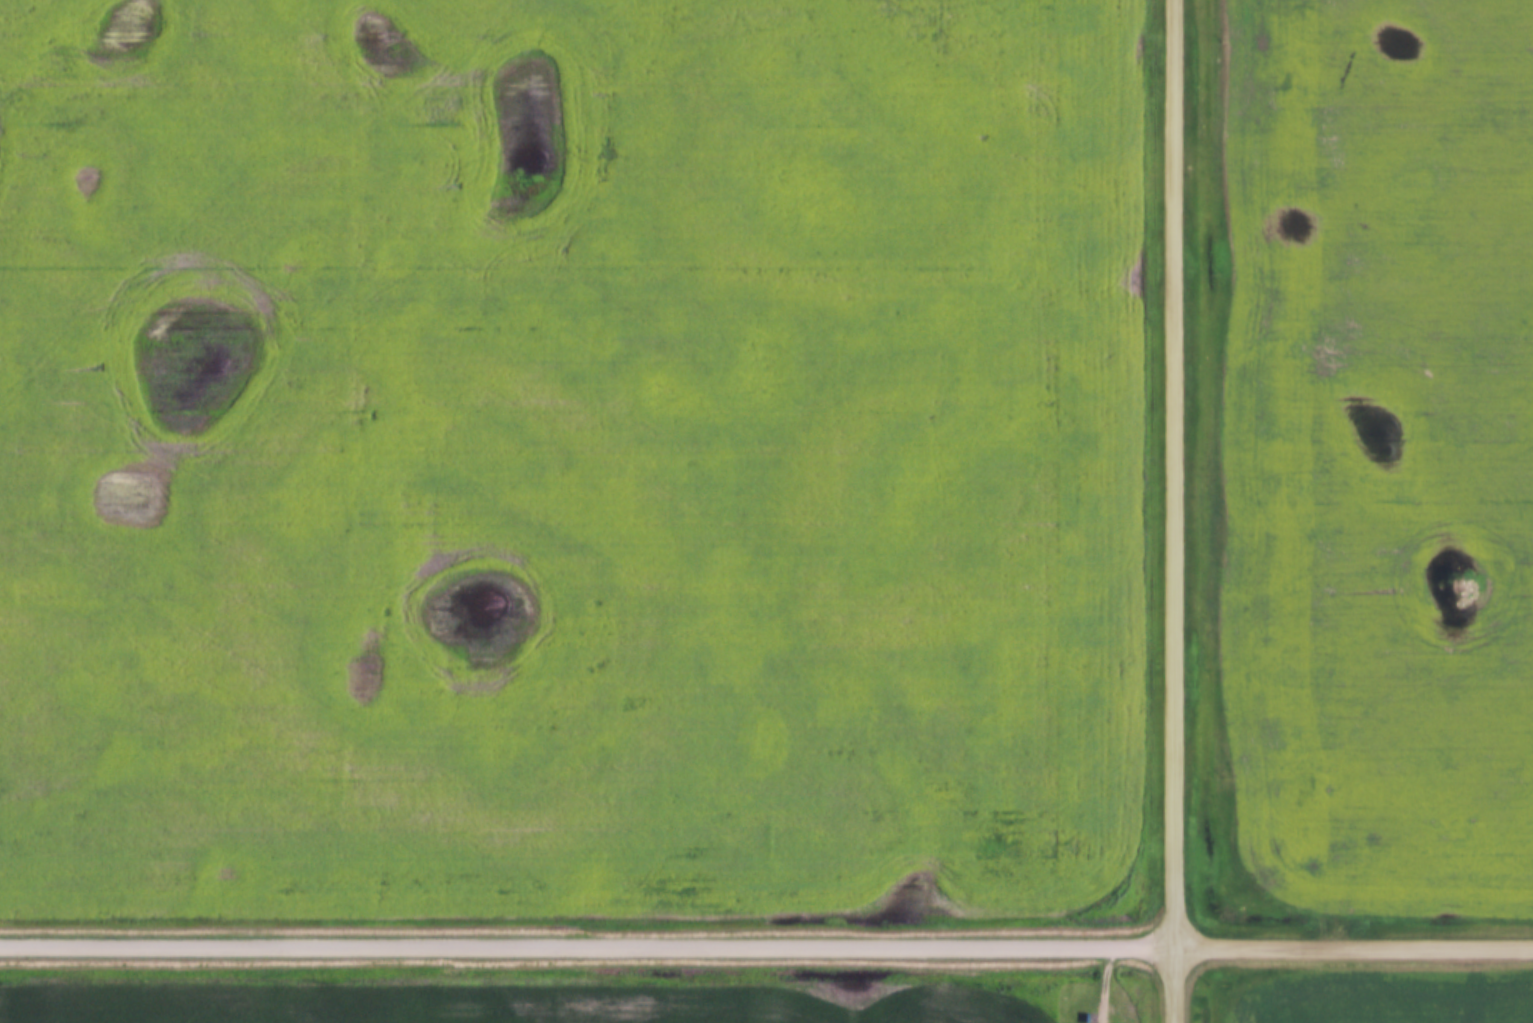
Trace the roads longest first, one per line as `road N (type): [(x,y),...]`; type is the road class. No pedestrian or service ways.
road 1 (residential): [(1532,941),(0,941)]
road 2 (tertiary): [(1179,0),(1179,1022)]

